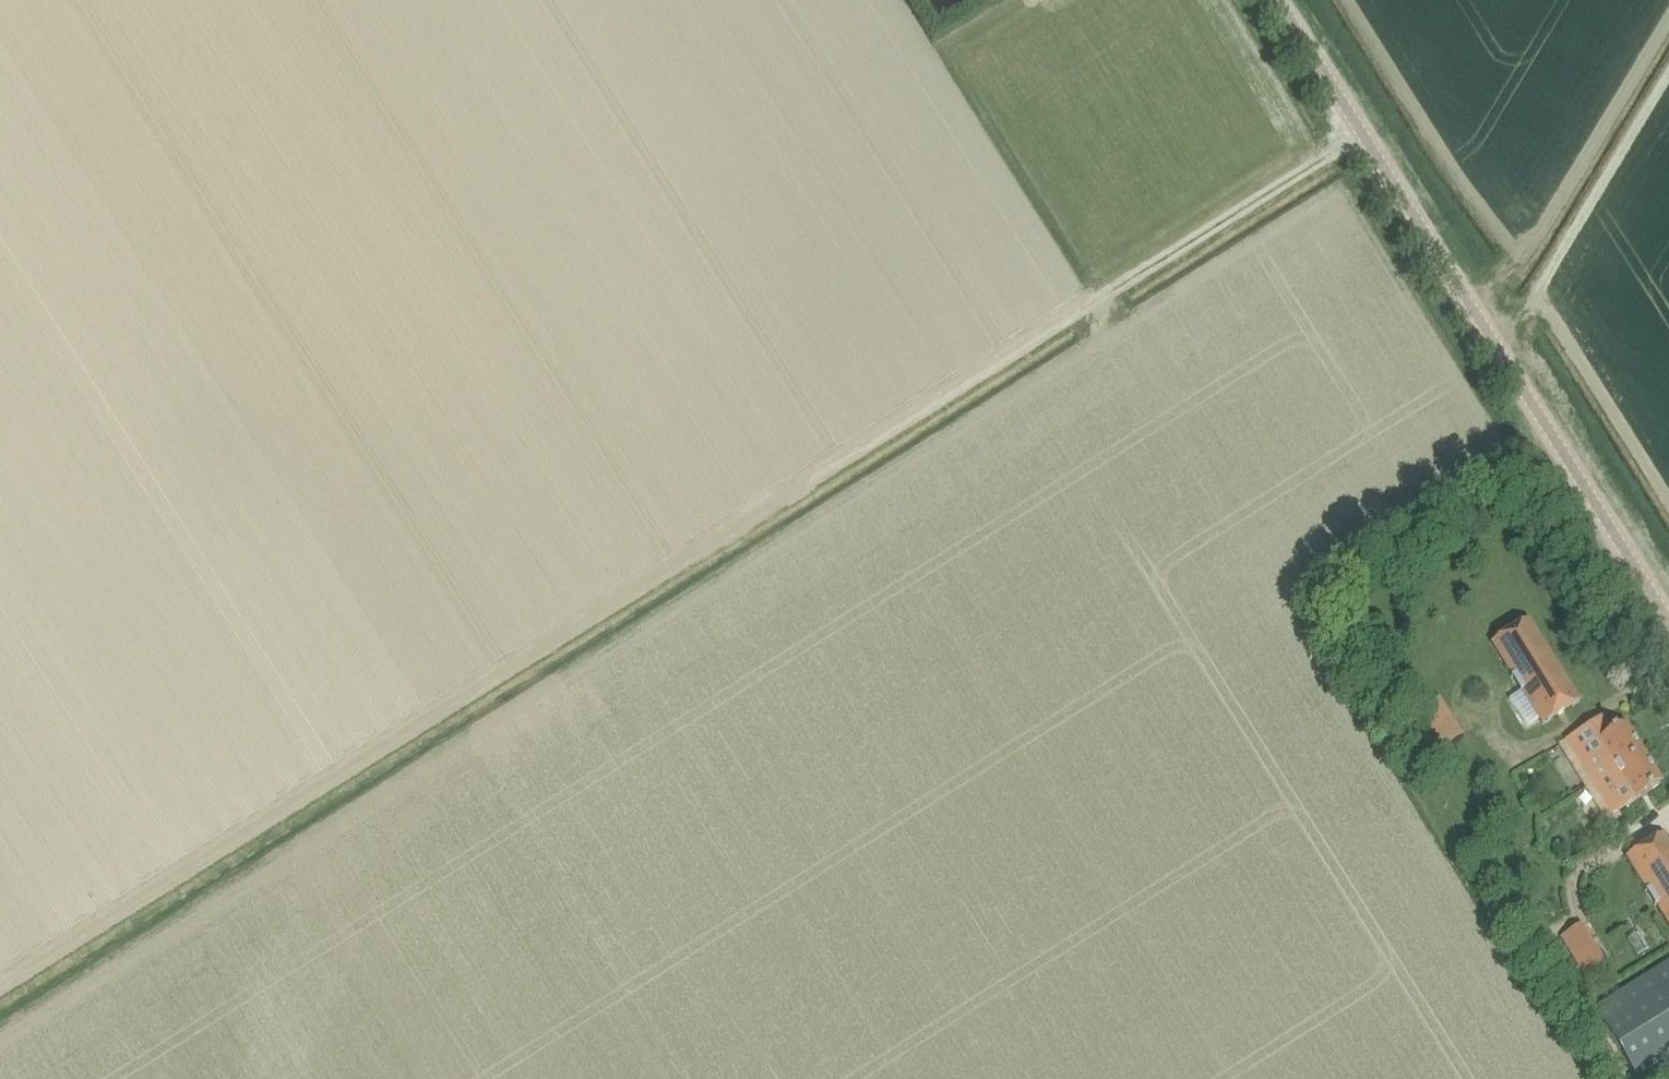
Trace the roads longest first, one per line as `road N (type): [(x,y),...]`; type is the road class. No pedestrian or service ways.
road 1 (unclassified): [(1668,621),(1278,0)]

